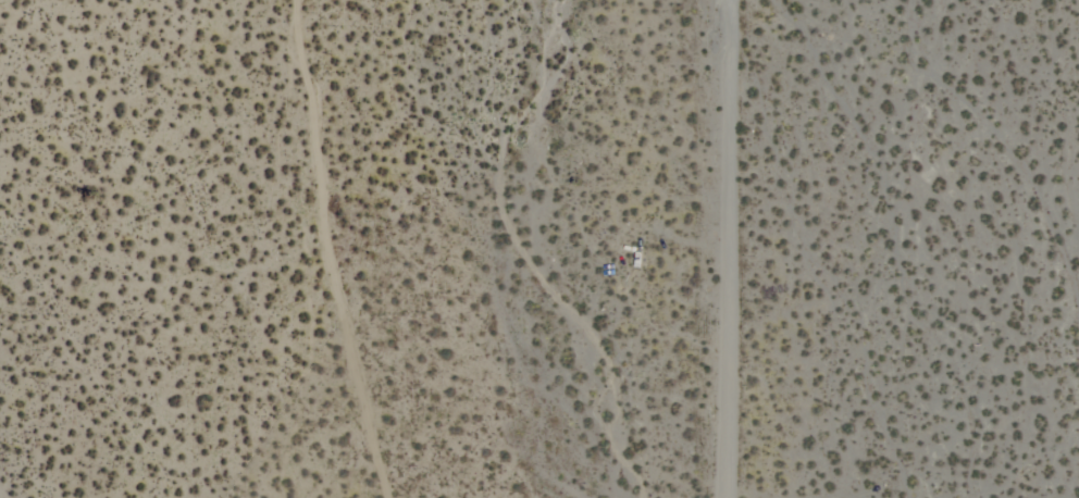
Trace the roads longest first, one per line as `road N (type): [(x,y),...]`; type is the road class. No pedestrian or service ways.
road 1 (residential): [(723,0),(722,497)]

